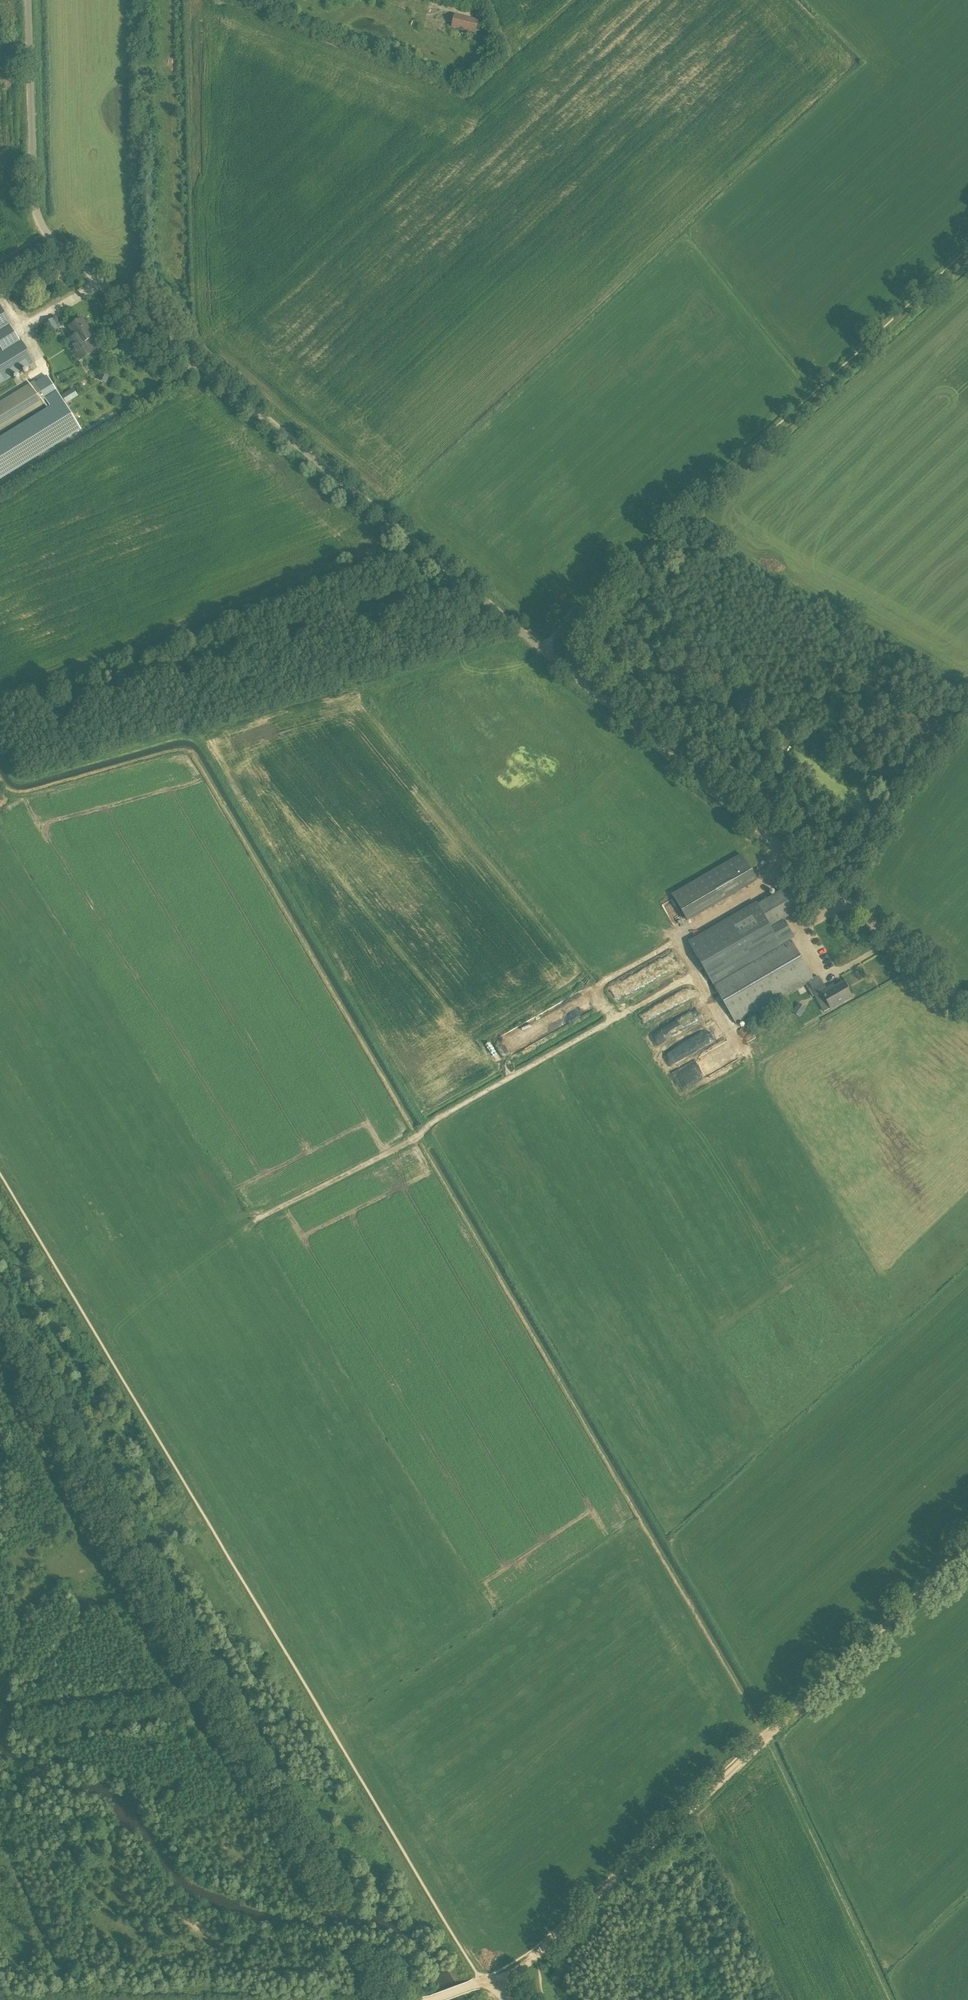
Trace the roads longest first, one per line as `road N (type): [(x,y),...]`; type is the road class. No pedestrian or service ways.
road 1 (unclassified): [(967,1003),(54,241),(36,216),(30,0)]
road 2 (track): [(483,1981),(534,1957),(967,1547)]
road 3 (track): [(967,255),(543,650)]

